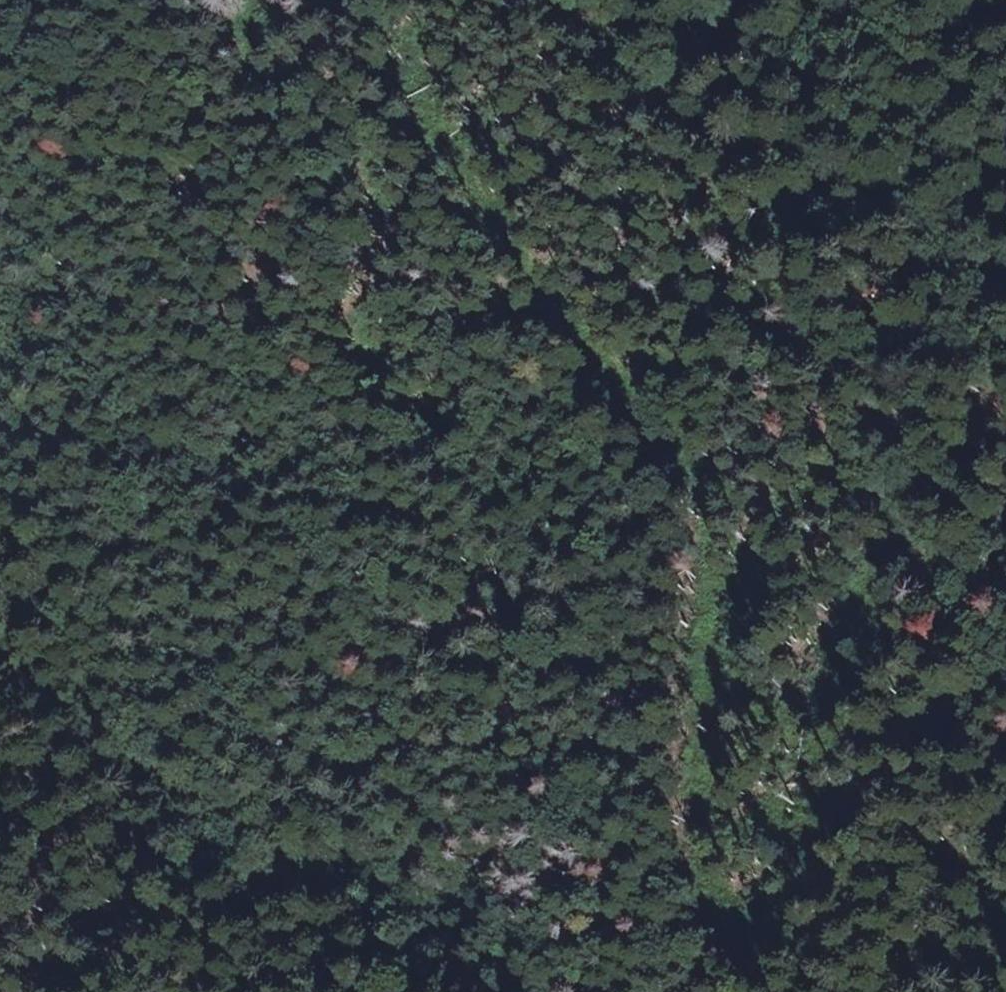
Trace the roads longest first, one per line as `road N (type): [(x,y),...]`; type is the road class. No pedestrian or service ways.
road 1 (track): [(427,0),(418,53),(421,150),(462,233),(517,314),(577,384),(636,432),(668,499),(654,575),(653,668),(693,905),(731,935),(780,941),(816,884),(901,531),(865,461),(815,394),(764,269),(670,126)]
road 2 (track): [(547,0),(670,126),(733,153),(934,210),(1005,257)]

